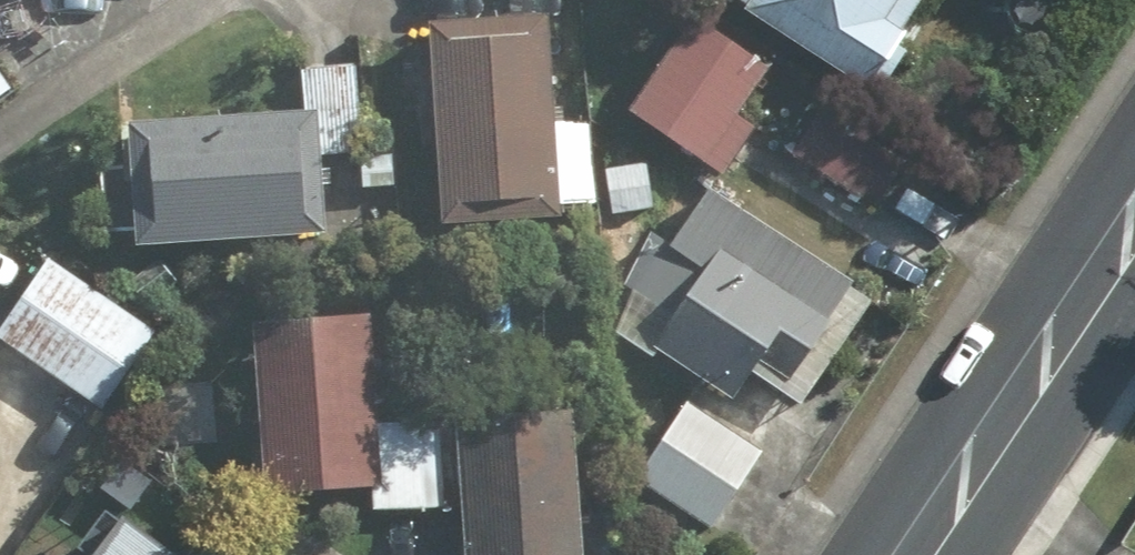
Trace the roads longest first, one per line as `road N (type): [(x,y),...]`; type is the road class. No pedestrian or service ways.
road 1 (secondary): [(1134,223),(913,554)]

